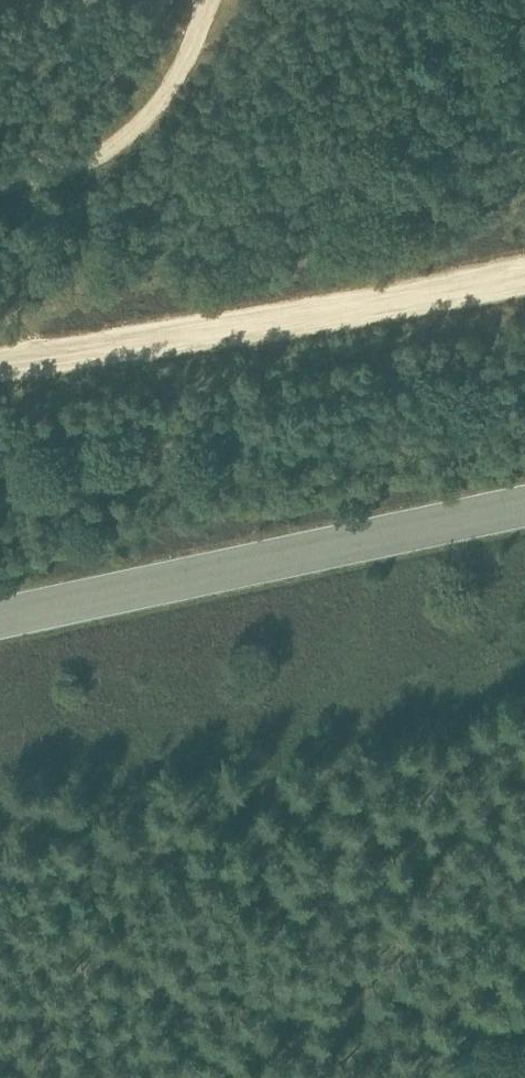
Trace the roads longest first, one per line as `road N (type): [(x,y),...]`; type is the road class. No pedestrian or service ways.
road 1 (track): [(524,271),(0,362)]
road 2 (track): [(0,177),(88,155),(162,94),(207,0)]

